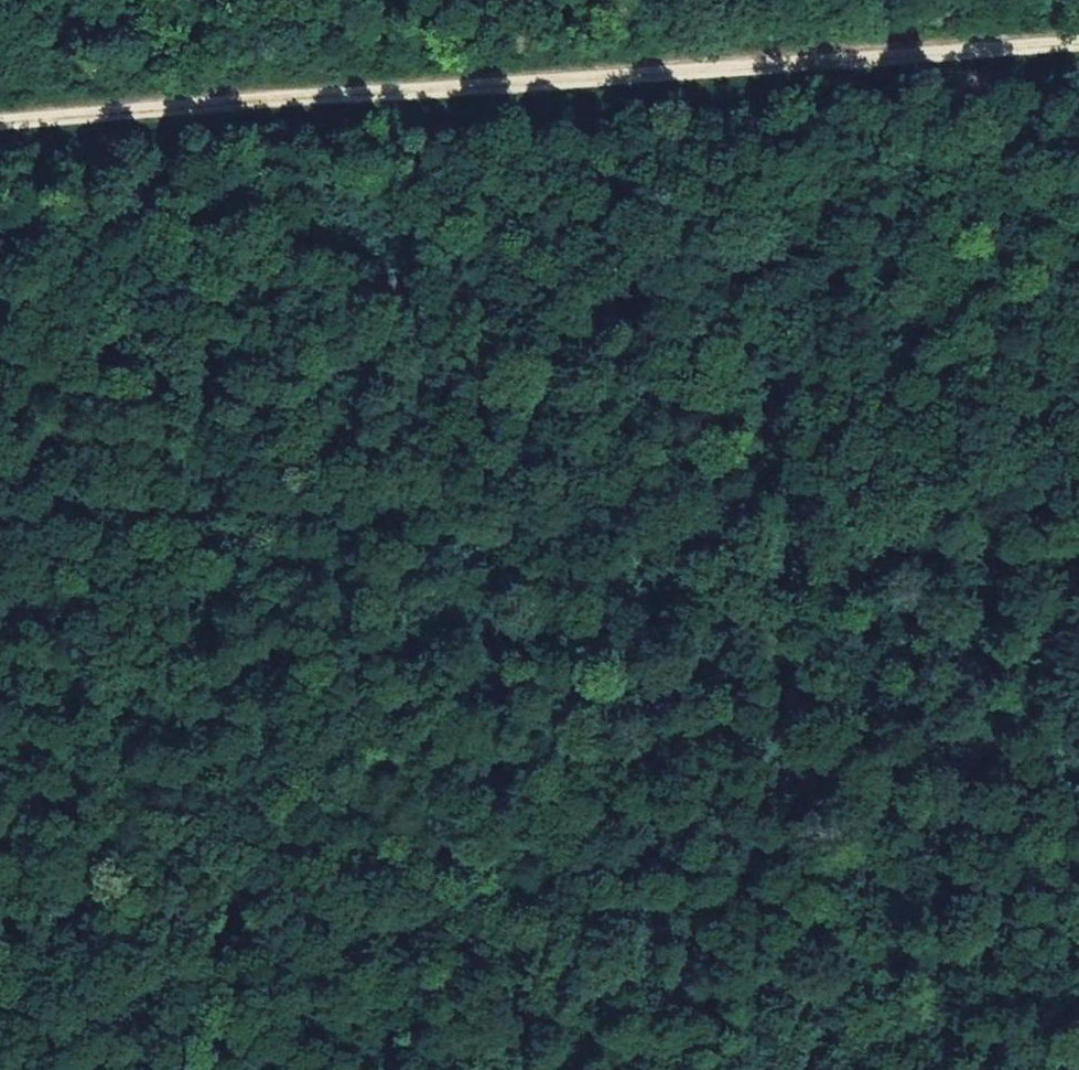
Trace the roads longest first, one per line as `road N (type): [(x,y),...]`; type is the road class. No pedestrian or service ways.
road 1 (track): [(0,125),(909,60),(1078,40)]

